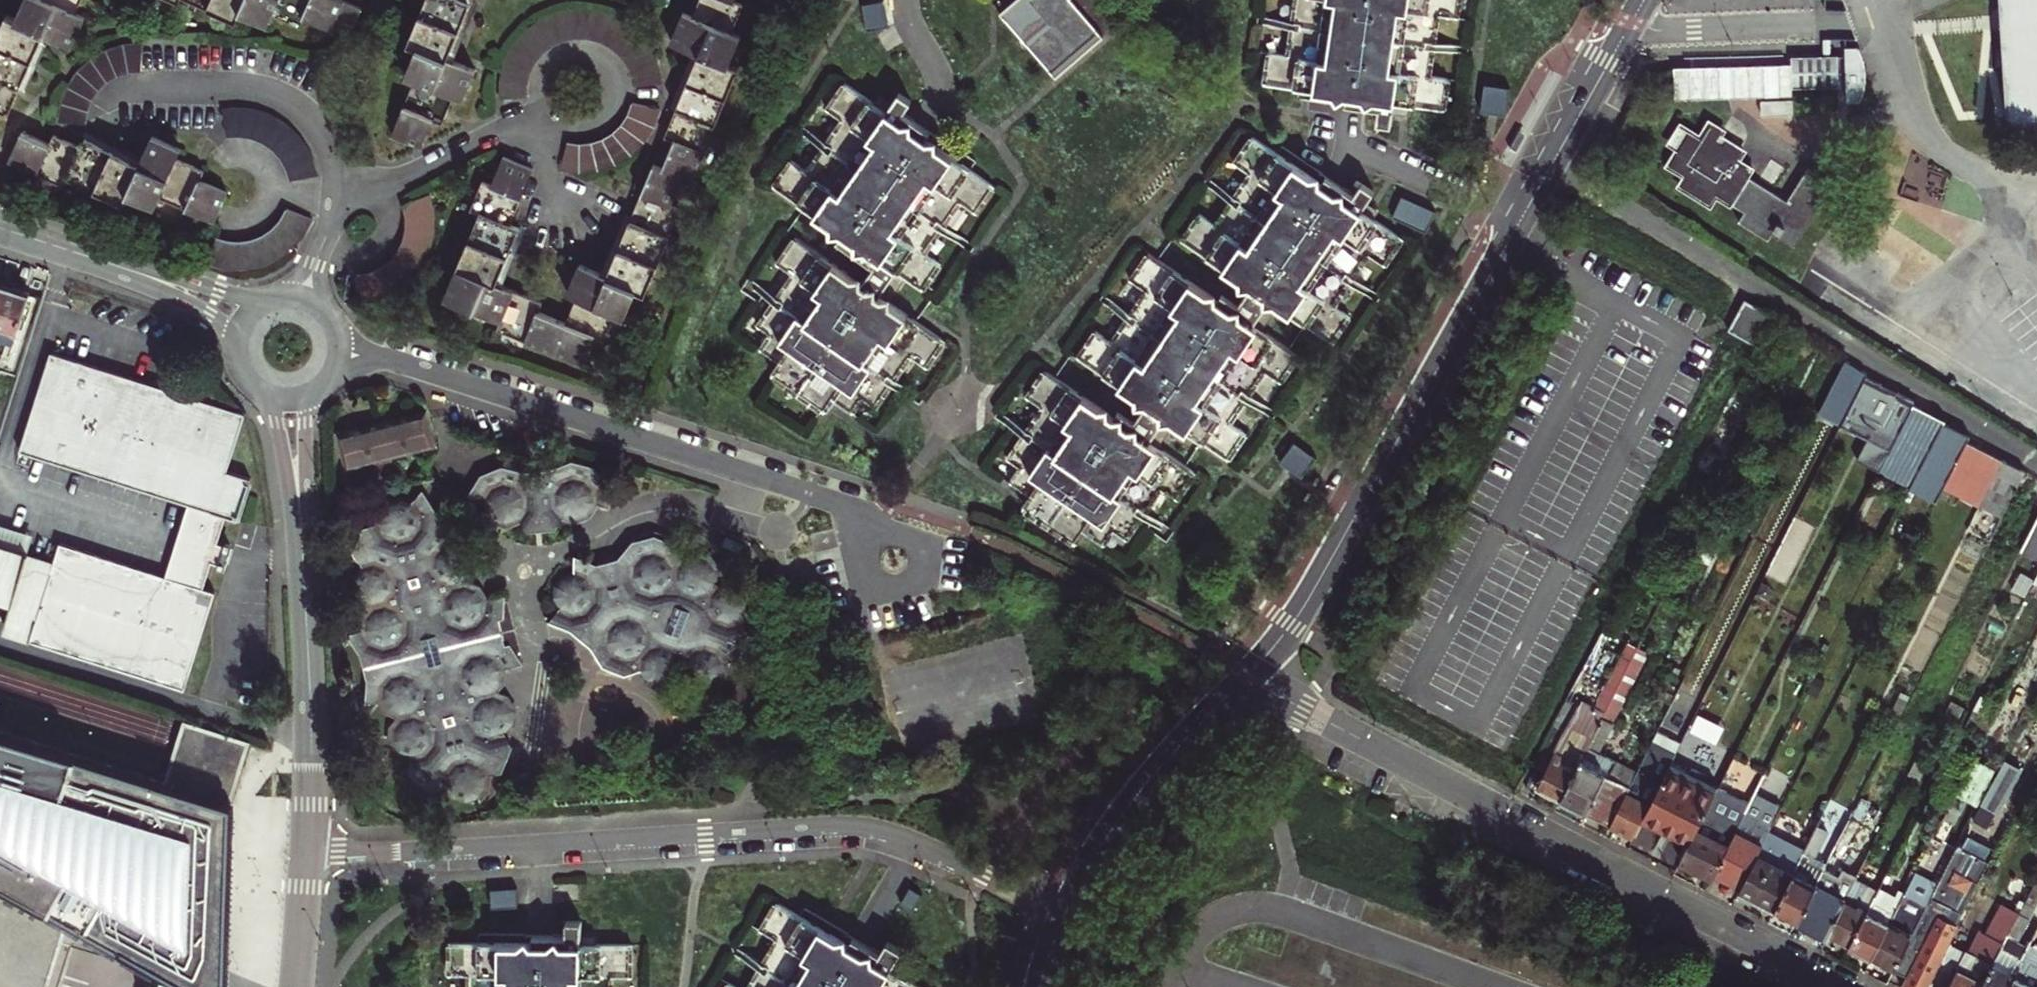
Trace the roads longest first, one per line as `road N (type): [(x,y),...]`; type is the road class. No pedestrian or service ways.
road 1 (residential): [(1065,910),(867,826),(309,852)]
road 2 (residential): [(1840,986),(1248,675)]
road 3 (tertiary): [(1248,675),(1302,610),(1512,233)]
road 4 (residential): [(877,557),(848,520),(805,496),(453,375)]
road 5 (tertiary): [(1065,910),(1125,811),(1248,675)]
road 6 (residential): [(337,206),(330,153),(309,116),(290,104),(244,89),(130,89)]
road 7 (residential): [(302,580),(309,852)]
road 8 (tertiary): [(1512,233),(1643,0)]
road 9 (residential): [(551,114),(337,206)]
road 10 (residential): [(274,297),(55,246)]
road 11 (residential): [(55,246),(209,313),(234,348)]
road 12 (residential): [(1336,137),(1512,233)]
road 13 (residential): [(254,389),(281,447),(302,580)]
road 14 (residential): [(302,580),(306,416),(319,388)]
road 15 (residential): [(453,375),(329,318)]
road 16 (residential): [(309,852),(295,986)]
road 17 (residential): [(330,376),(387,362),(453,375)]

